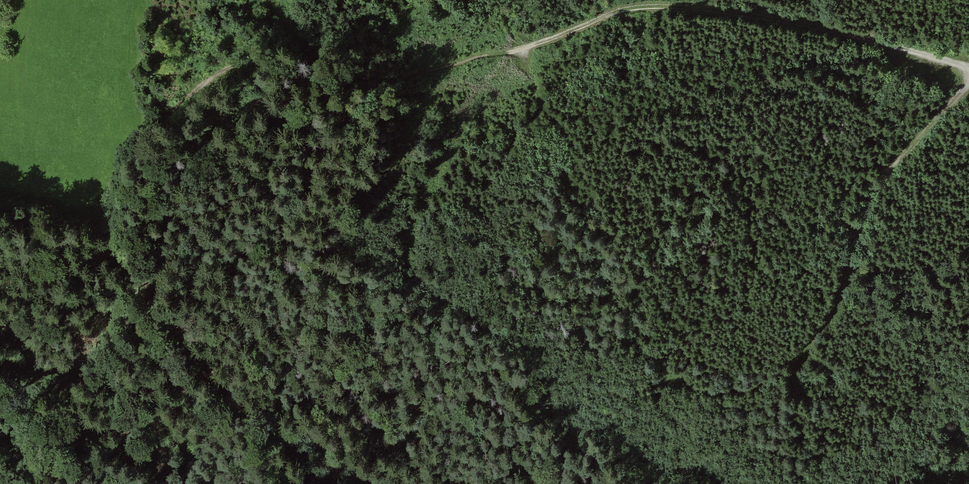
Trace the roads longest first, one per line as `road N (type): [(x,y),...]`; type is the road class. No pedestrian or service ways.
road 1 (track): [(968,69),(817,25),(685,6),(616,11),(521,50),(391,77),(262,63),(209,78),(142,140),(119,179),(114,216),(121,240),(183,340),(230,391),(350,483)]
road 2 (track): [(679,381),(730,388),(759,380),(825,329),(880,182),(968,80)]
road 3 (track): [(174,483),(108,404),(0,324)]

